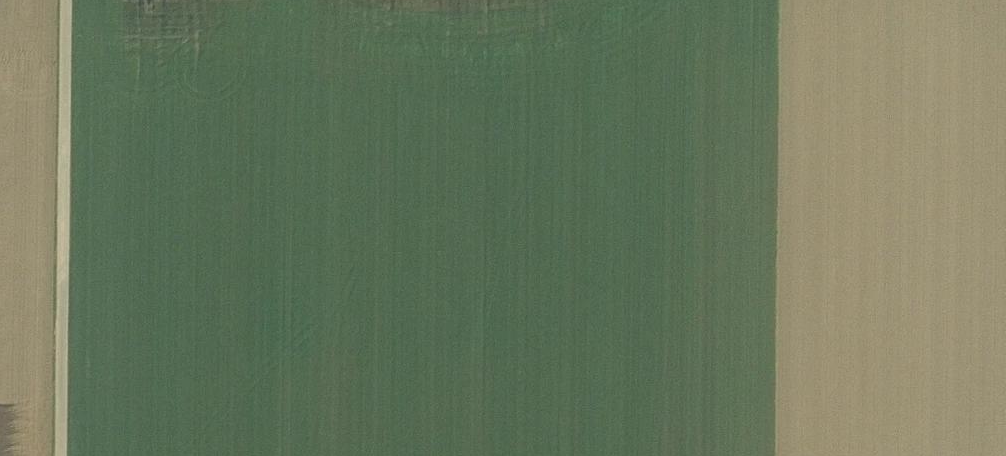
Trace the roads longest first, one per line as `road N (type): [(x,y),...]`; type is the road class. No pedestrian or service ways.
road 1 (track): [(66,0),(59,455)]

